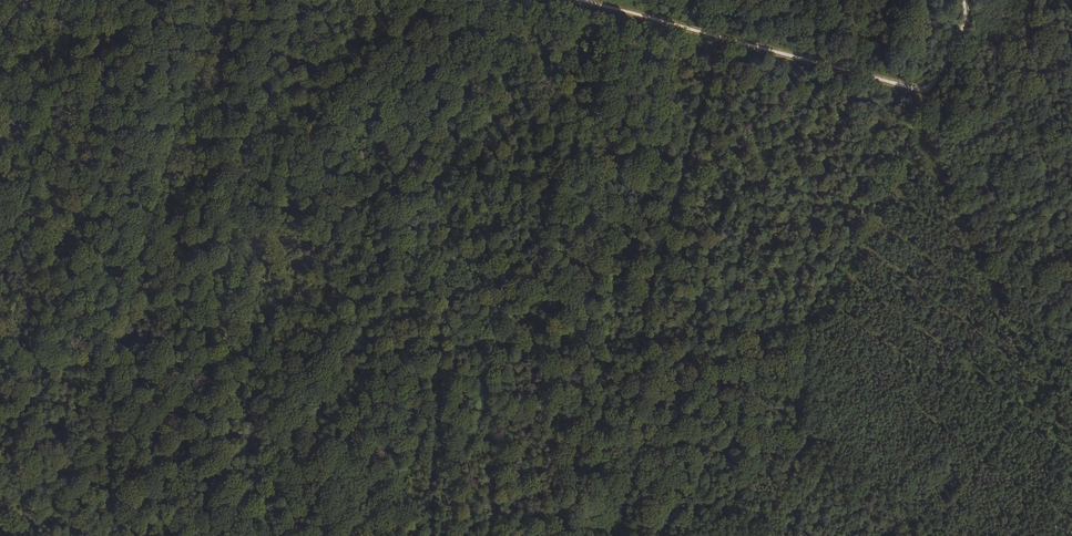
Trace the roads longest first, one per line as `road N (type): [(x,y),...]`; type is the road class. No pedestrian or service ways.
road 1 (track): [(586,0),(924,94)]

